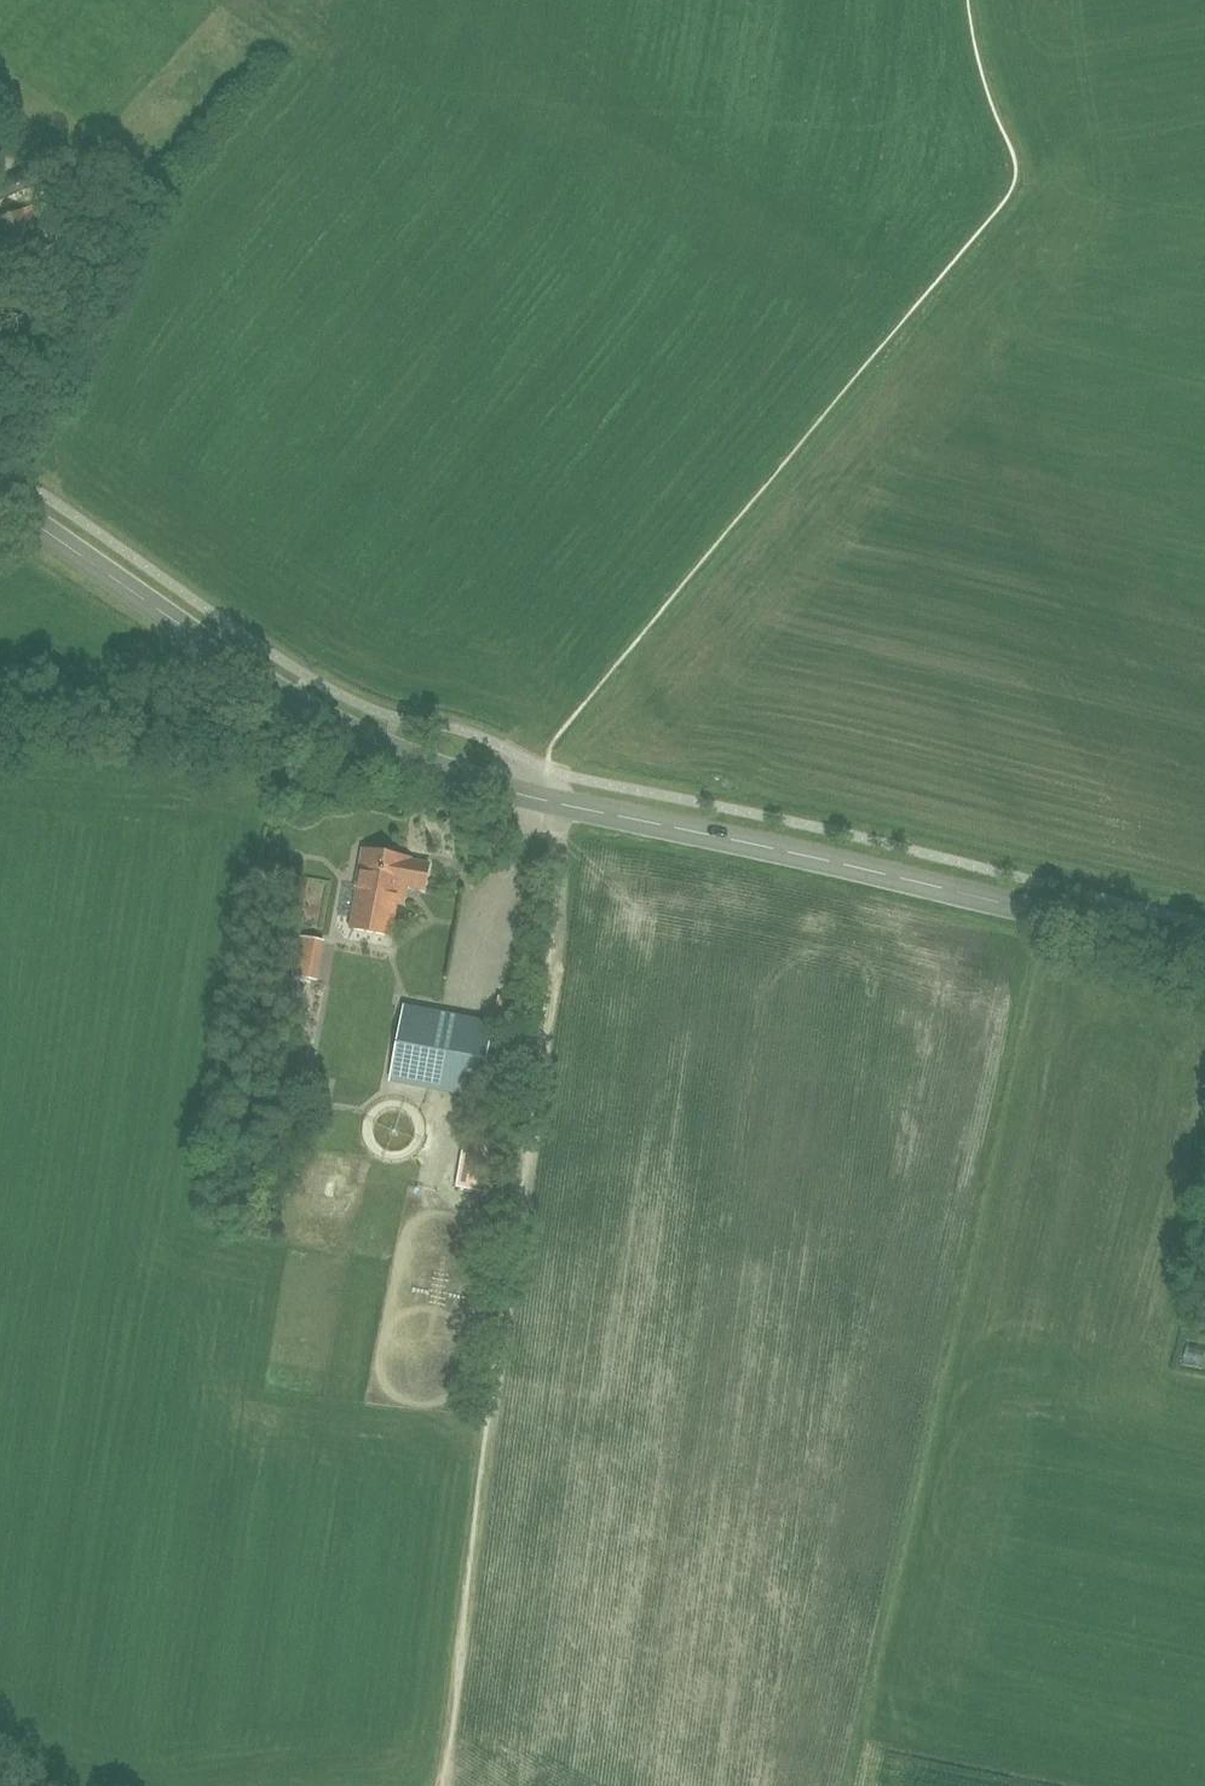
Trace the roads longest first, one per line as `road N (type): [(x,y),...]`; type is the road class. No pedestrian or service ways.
road 1 (secondary): [(1204,952),(393,755),(287,701),(0,506)]

